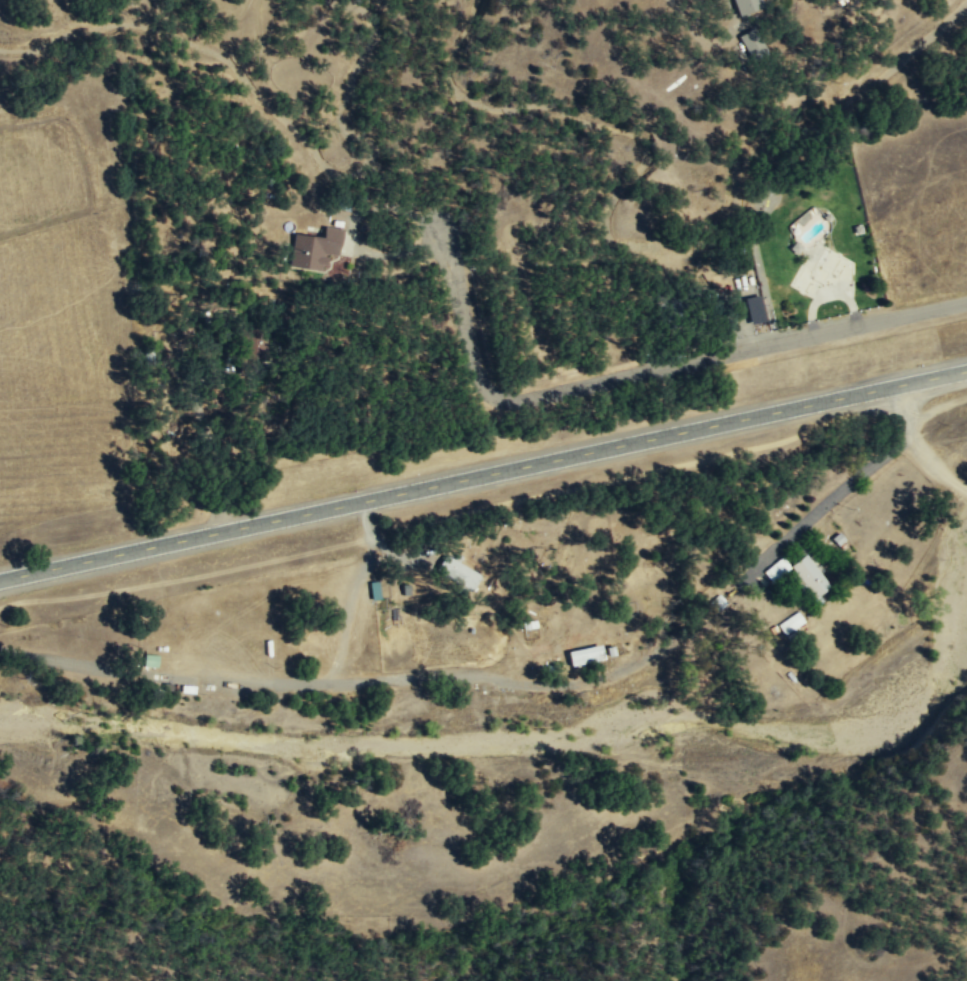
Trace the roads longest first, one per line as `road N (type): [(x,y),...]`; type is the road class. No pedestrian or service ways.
road 1 (primary): [(966,374),(0,584)]
road 2 (residential): [(966,305),(511,400),(487,380),(449,236)]
road 3 (residential): [(903,388),(930,448),(966,493)]

